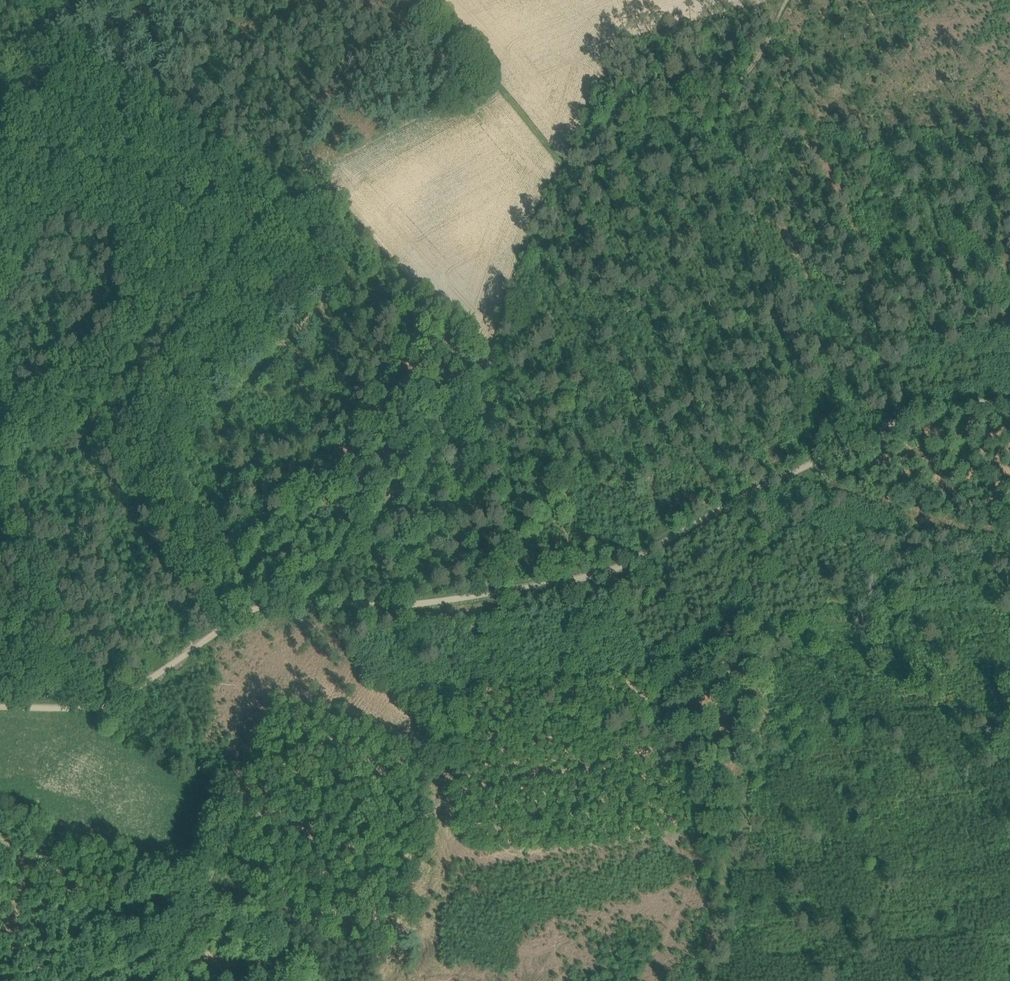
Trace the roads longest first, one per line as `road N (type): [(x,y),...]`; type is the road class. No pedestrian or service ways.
road 1 (track): [(0,706),(123,698),(273,603),(418,603),(603,573),(911,417),(1009,402)]
road 2 (track): [(273,603),(394,495),(448,428),(487,367),(544,193),(560,174),(610,137),(738,86),(787,0)]
road 3 (track): [(603,573),(650,661),(726,885),(714,980)]
road 4 (track): [(571,166),(419,2)]

